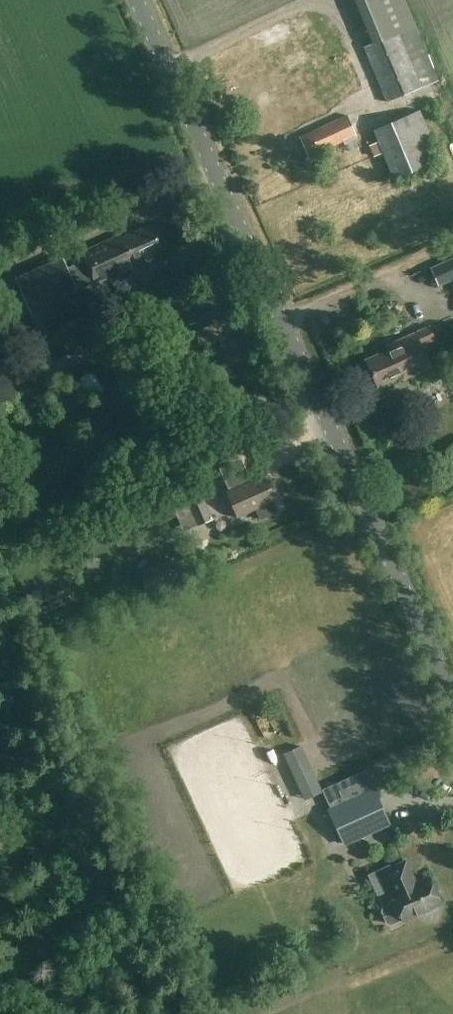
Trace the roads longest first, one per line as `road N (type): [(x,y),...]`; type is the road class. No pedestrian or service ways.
road 1 (tertiary): [(452,698),(137,0)]

